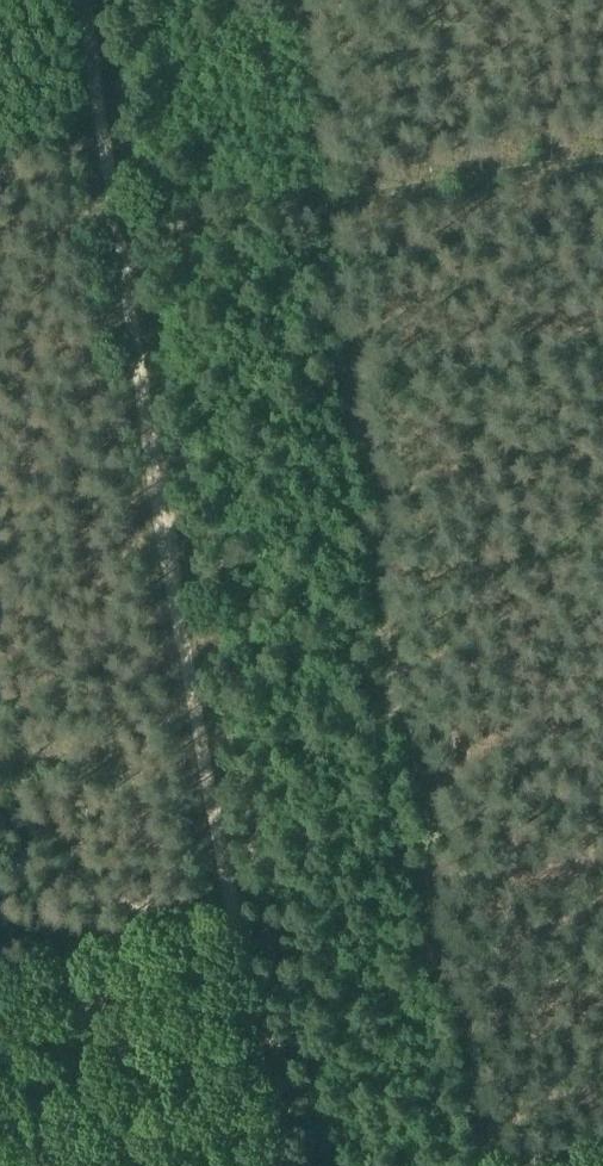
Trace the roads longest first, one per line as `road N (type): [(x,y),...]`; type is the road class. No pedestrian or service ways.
road 1 (track): [(277,1165),(89,0)]
road 2 (track): [(602,170),(130,247)]

